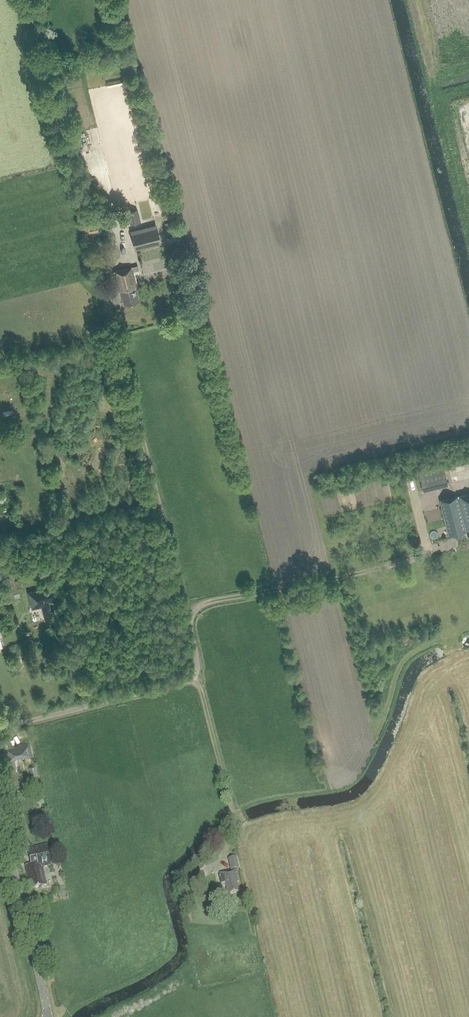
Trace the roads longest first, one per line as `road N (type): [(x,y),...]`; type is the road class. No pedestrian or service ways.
road 1 (track): [(0,728),(183,683),(193,673),(194,655),(182,607),(426,556)]
road 2 (unclassified): [(47,1016),(0,822)]
road 3 (track): [(193,673),(233,822),(224,854)]

